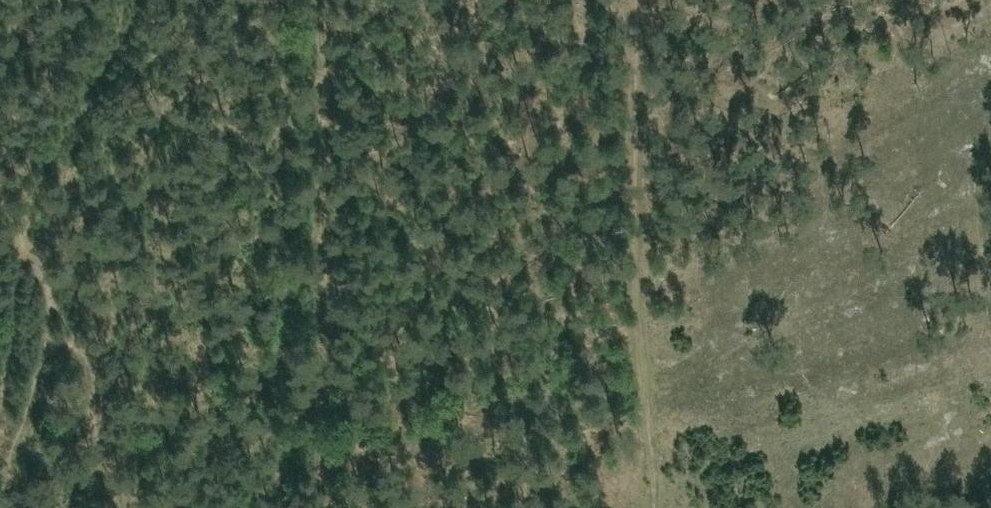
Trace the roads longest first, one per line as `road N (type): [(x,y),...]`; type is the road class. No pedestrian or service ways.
road 1 (track): [(644,507),(638,0)]
road 2 (track): [(316,507),(314,0)]

